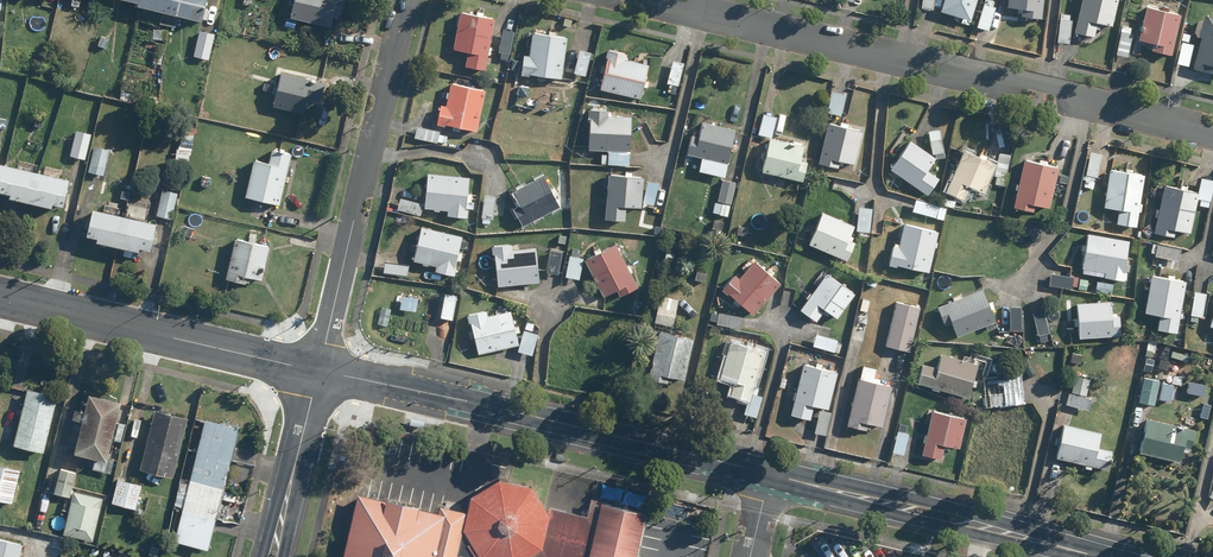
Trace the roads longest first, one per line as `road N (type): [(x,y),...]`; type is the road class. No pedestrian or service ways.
road 1 (residential): [(651,0),(1212,133)]
road 2 (tertiary): [(771,474),(320,371)]
road 3 (residential): [(407,0),(320,371)]
road 4 (tertiary): [(1107,556),(771,474)]
road 5 (tertiary): [(320,371),(0,297)]
road 6 (tertiary): [(271,556),(320,371)]

